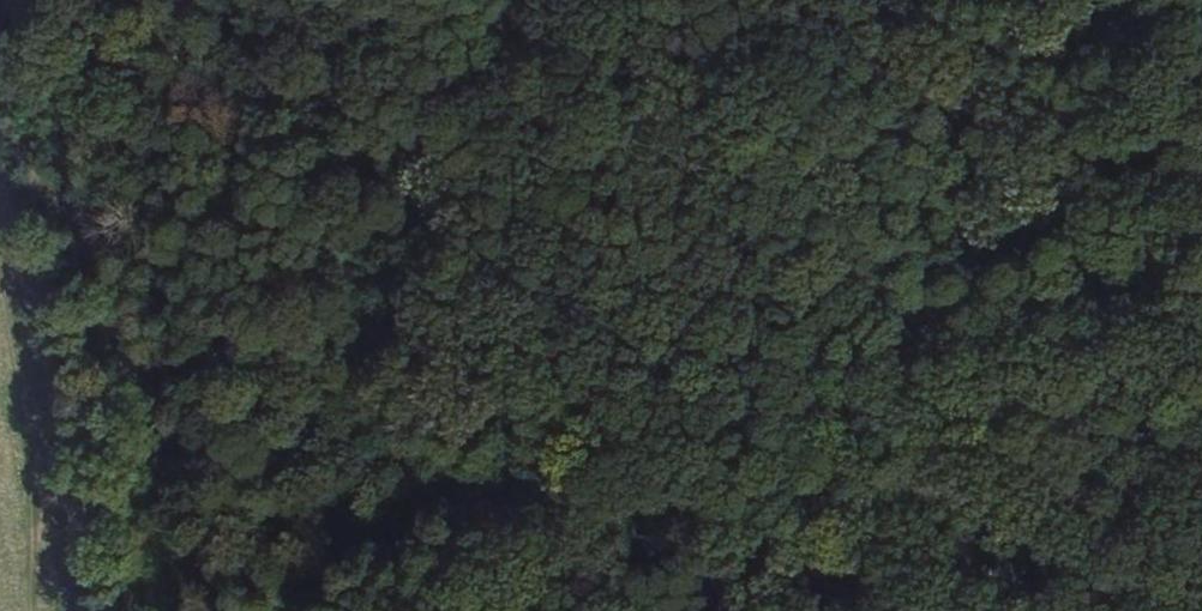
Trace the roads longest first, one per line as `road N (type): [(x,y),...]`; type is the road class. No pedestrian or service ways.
road 1 (track): [(721,610),(1075,0)]
road 2 (track): [(0,246),(59,610)]

